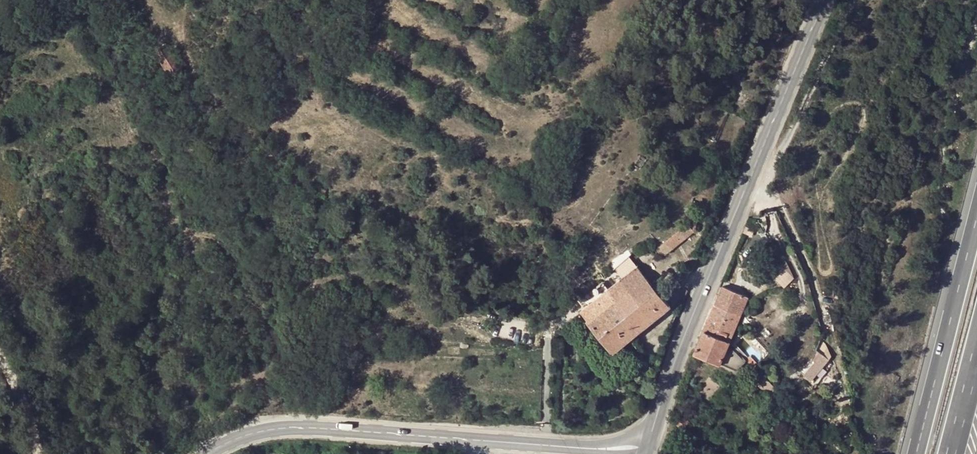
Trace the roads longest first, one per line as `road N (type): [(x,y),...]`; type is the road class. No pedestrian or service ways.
road 1 (primary): [(825,0),(701,291),(645,453)]
road 2 (secondary): [(477,439),(267,429),(210,453)]
road 3 (motorway): [(976,219),(916,453)]
road 4 (secondary): [(645,453),(477,439)]

